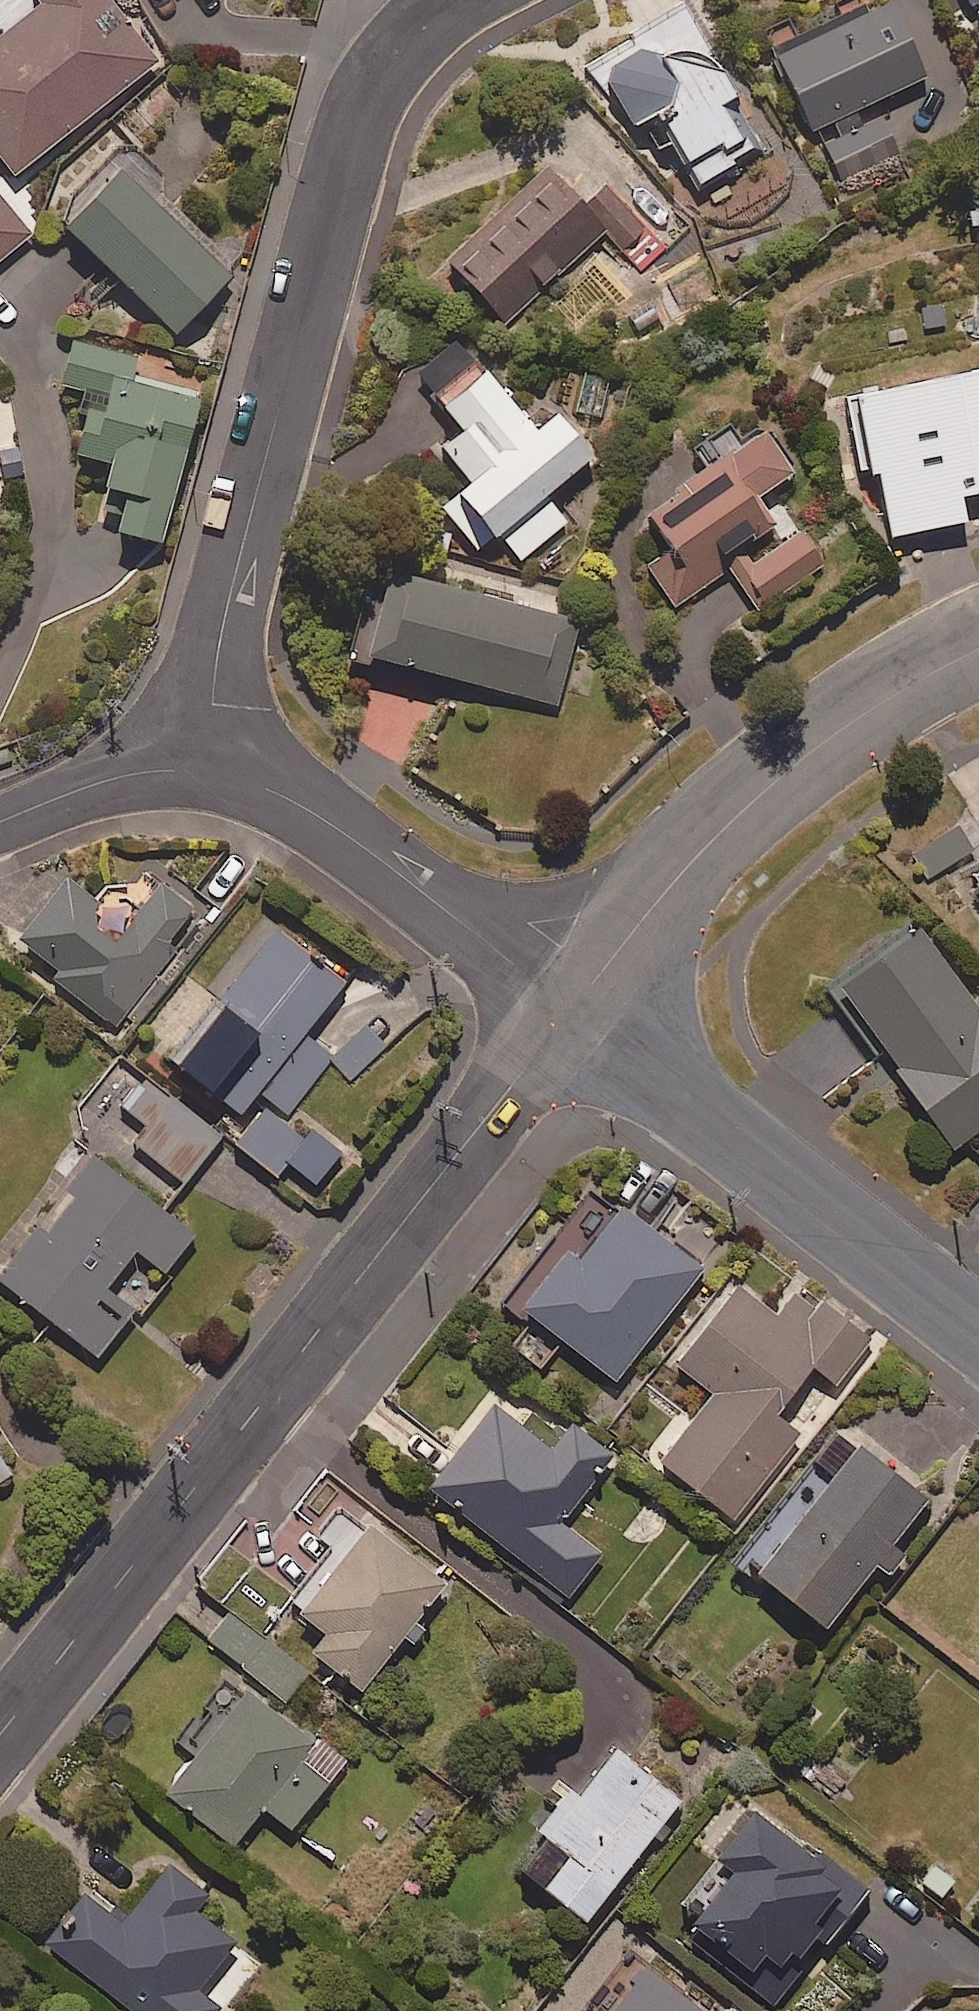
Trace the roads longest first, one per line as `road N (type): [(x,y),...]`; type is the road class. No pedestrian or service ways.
road 1 (tertiary): [(0,1731),(572,1009)]
road 2 (residential): [(451,0),(419,26),(377,80),(352,138),(219,638),(212,769)]
road 3 (tertiary): [(572,1009),(783,770),(895,691),(978,648)]
road 4 (residential): [(978,1333),(572,1009)]
road 5 (residential): [(572,1009),(328,819),(212,769)]
road 6 (residential): [(212,769),(140,773),(0,820)]

